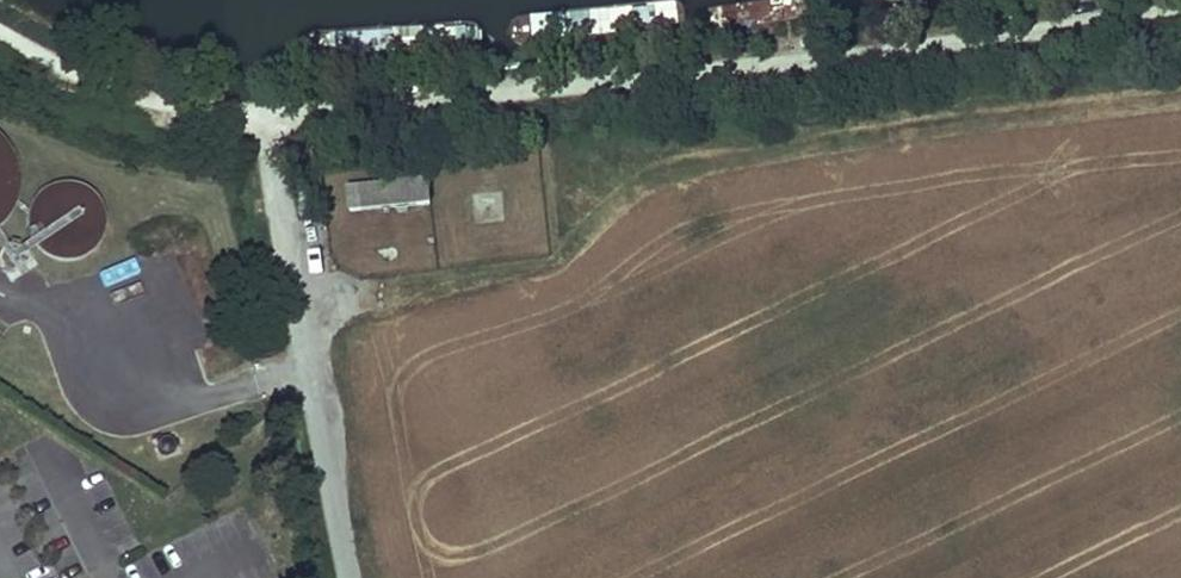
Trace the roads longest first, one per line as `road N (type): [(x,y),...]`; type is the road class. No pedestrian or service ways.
road 1 (track): [(300,330),(551,267),(614,190),(661,161),(1180,73)]
road 2 (track): [(262,113),(828,59),(1180,6)]
road 3 (track): [(0,30),(48,60),(148,98),(262,113)]

